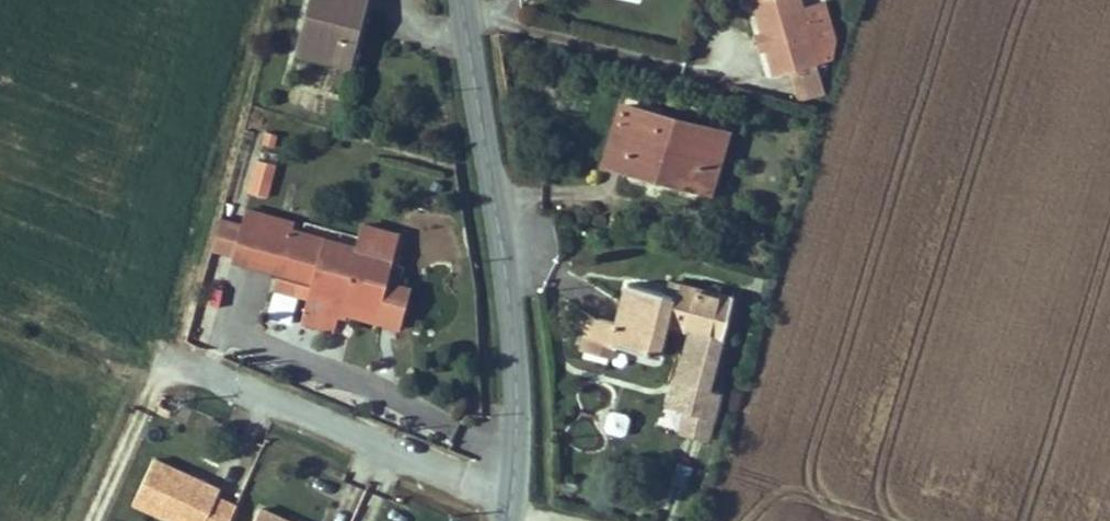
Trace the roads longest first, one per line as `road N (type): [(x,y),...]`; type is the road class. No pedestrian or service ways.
road 1 (tertiary): [(465,0),(513,334),(510,499)]
road 2 (residential): [(510,499),(210,374),(172,379)]

